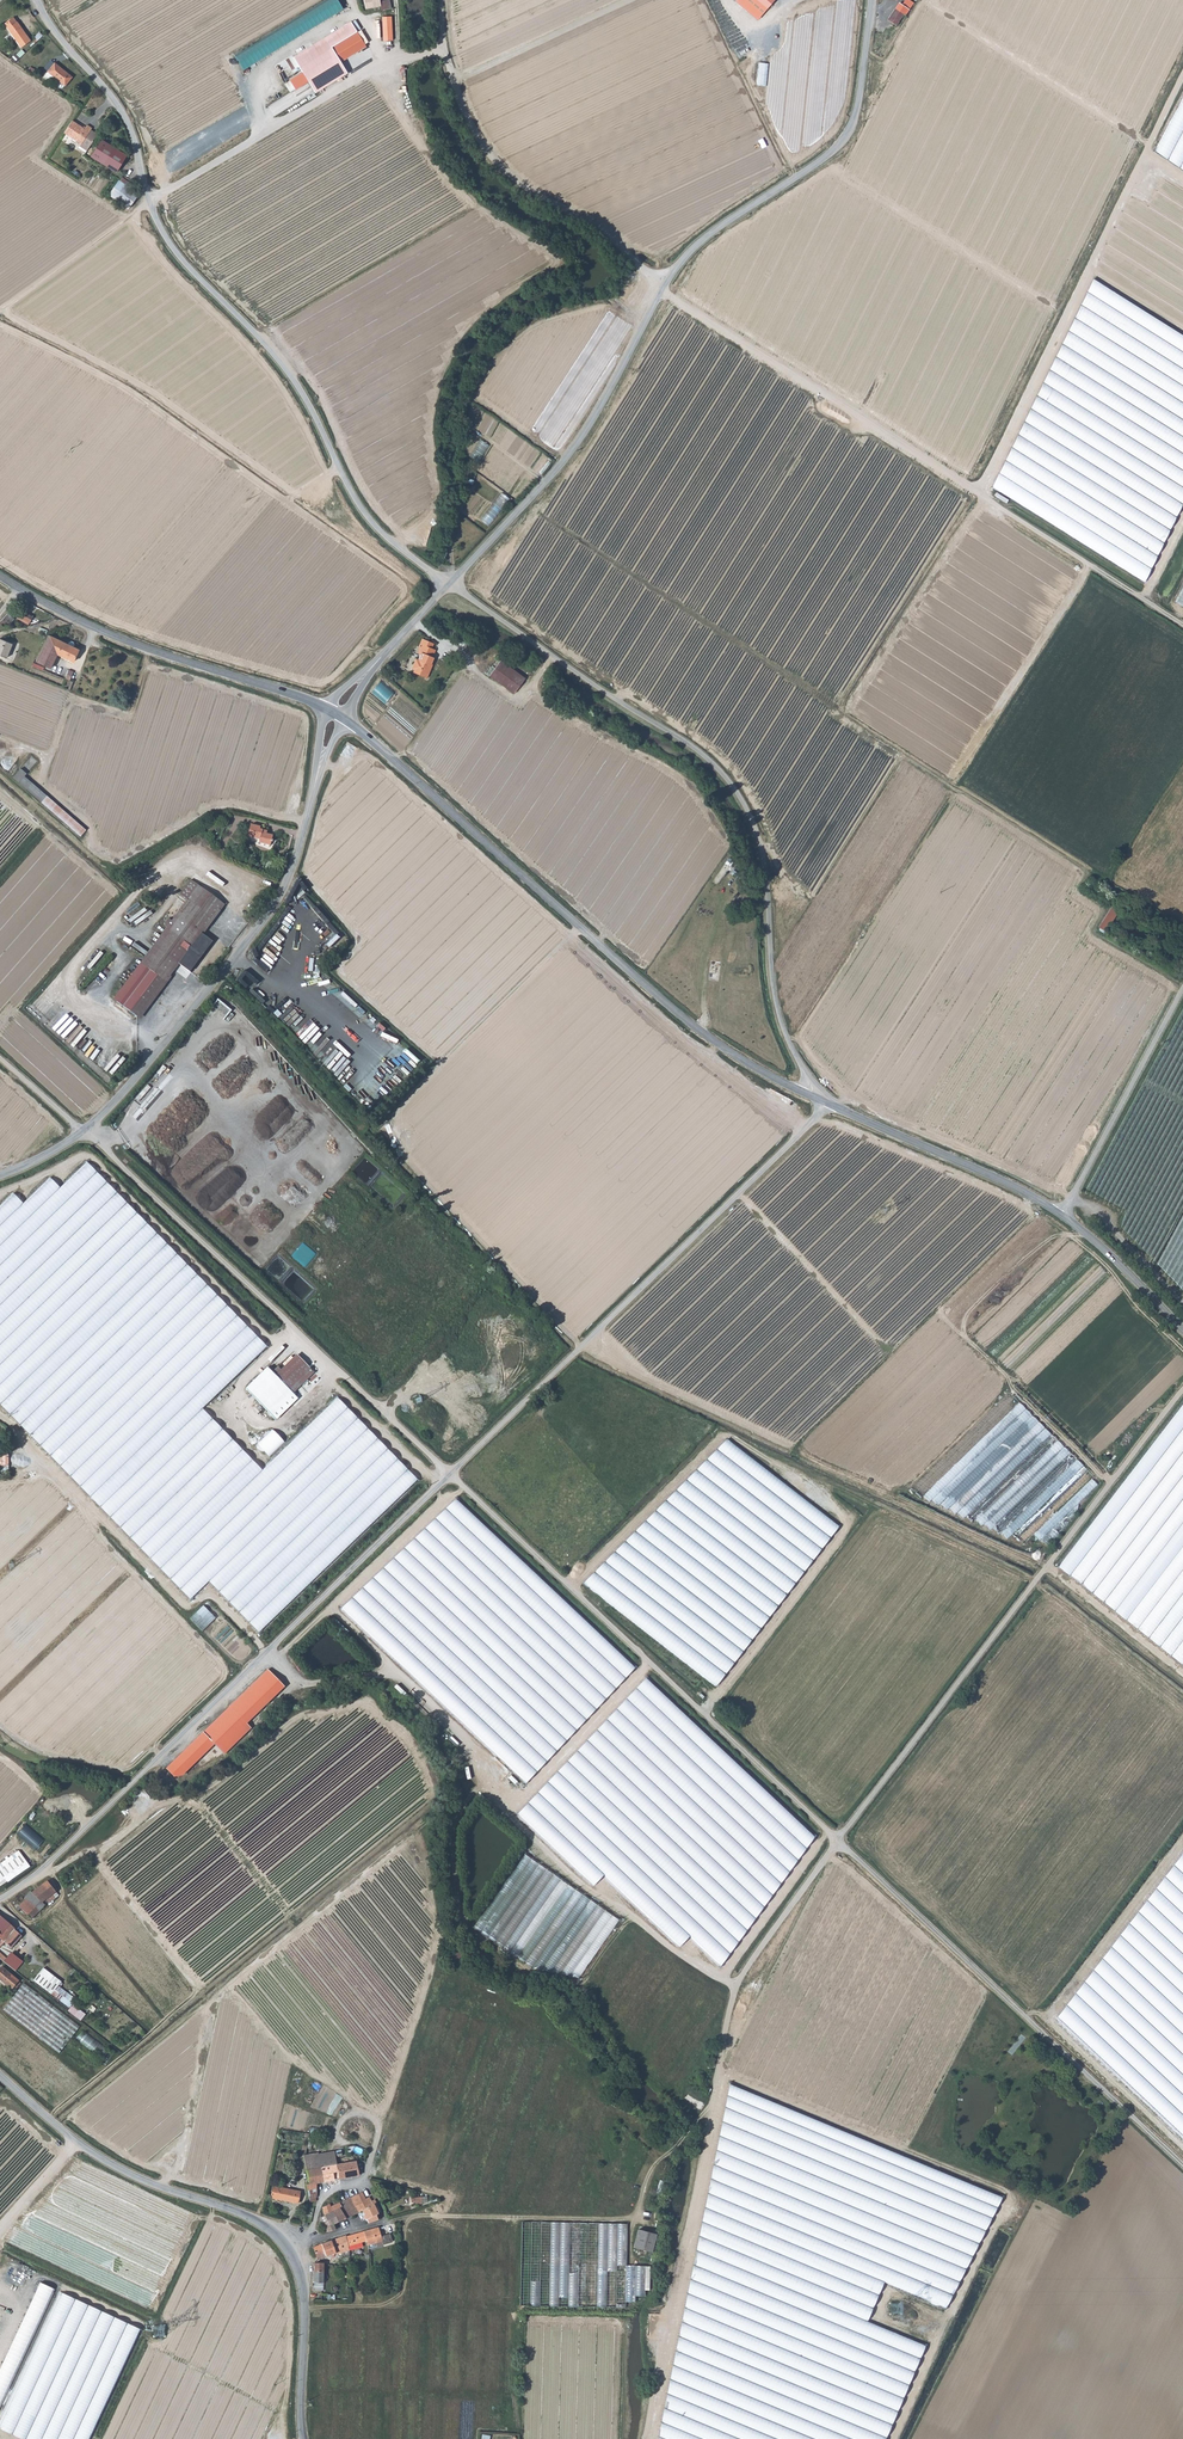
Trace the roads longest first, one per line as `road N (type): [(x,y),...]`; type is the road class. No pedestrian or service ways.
road 1 (track): [(0,1059),(569,1581),(1182,2164)]
road 2 (track): [(1182,1390),(740,1977),(645,2438)]
road 3 (unclassified): [(0,1900),(67,1846),(828,1103)]
road 4 (unclassified): [(448,584),(562,464),(680,263),(846,134),(858,105),(871,0)]
road 5 (unclassified): [(448,584),(369,519),(286,368),(171,245),(148,200),(124,112),(37,0)]
road 6 (unclassified): [(810,1095),(780,1021),(758,842),(726,778),(448,584)]
road 7 (track): [(664,291),(1182,629)]
road 8 (tertiary): [(810,1095),(735,1054),(675,1010),(337,713)]
road 9 (unclassified): [(0,1175),(51,1152),(113,1103),(255,932),(292,869),(337,713)]
road 10 (unclassified): [(303,2438),(304,2311),(282,2244),(254,2222),(136,2179),(0,2078)]
road 11 (track): [(1182,63),(973,487)]
road 12 (tertiary): [(1182,1330),(1064,1216),(828,1103)]
road 13 (track): [(304,2306),(399,2305),(404,2229),(417,2215),(633,2220)]
road 14 (track): [(667,285),(597,225),(492,157),(443,51),(440,0)]
road 15 (tertiary): [(337,713),(117,637),(0,576)]
road 16 (track): [(443,51),(401,55),(372,68),(148,200)]
road 17 (track): [(1182,991),(1064,1216)]
road 18 (unclassified): [(337,713),(448,584)]

